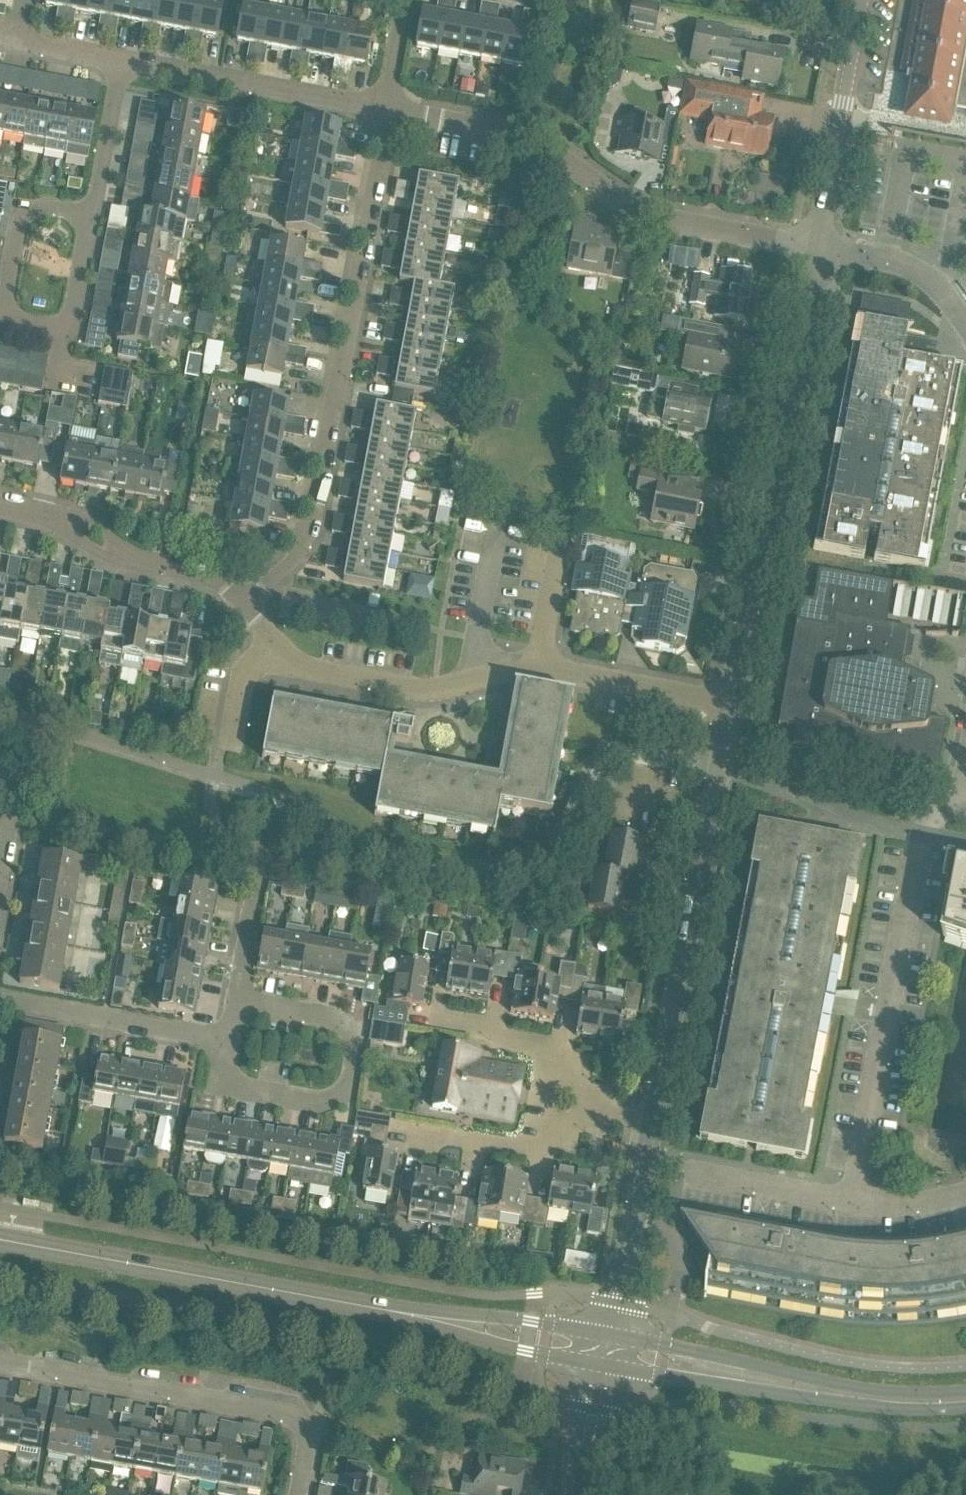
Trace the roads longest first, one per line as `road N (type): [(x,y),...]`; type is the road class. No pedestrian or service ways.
road 1 (residential): [(243,604),(300,562),(390,111)]
road 2 (unclassified): [(731,704),(538,666),(429,692),(300,666),(276,644)]
road 3 (tertiary): [(817,248),(731,704)]
road 4 (residential): [(817,248),(638,205),(539,135),(390,111)]
road 5 (tertiary): [(731,704),(653,1121)]
road 6 (tertiary): [(395,1311),(0,1241)]
road 7 (residential): [(300,1494),(309,1437),(299,1419),(0,1363)]
road 8 (tertiary): [(965,1391),(864,1390),(609,1336)]
road 9 (tertiary): [(617,1368),(879,1407),(965,1408)]
road 10 (residential): [(228,1043),(225,1068),(247,1089),(328,1102),(353,1084),(359,1044),(337,1023),(235,1005)]
road 11 (residential): [(852,1203),(913,878)]
road 12 (residential): [(390,111),(120,62)]
road 13 (residential): [(0,502),(48,513),(127,558),(209,574),(243,604)]
road 14 (tertiary): [(863,0),(817,248)]
road 15 (residential): [(94,223),(48,210),(20,227),(5,294),(27,326),(54,331),(79,306)]
road 16 (residential): [(228,1043),(0,1005)]
road 17 (tertiary): [(609,1336),(395,1311)]
road 18 (residential): [(645,1161),(852,1203)]
road 19 (tertiary): [(395,1311),(505,1348),(589,1363)]
road 20 (residential): [(410,1136),(541,1153),(569,1140),(586,1109)]
road 21 (residential): [(586,1109),(571,1062),(550,1044),(442,1020)]
road 22 (tertiary): [(645,1161),(609,1336)]
road 23 (unclassified): [(965,323),(938,285),(886,260),(817,248)]
road 24 (residential): [(94,223),(120,62)]
road 25 (residential): [(259,864),(235,1005)]
road 26 (residential): [(220,758),(238,678),(276,644)]

